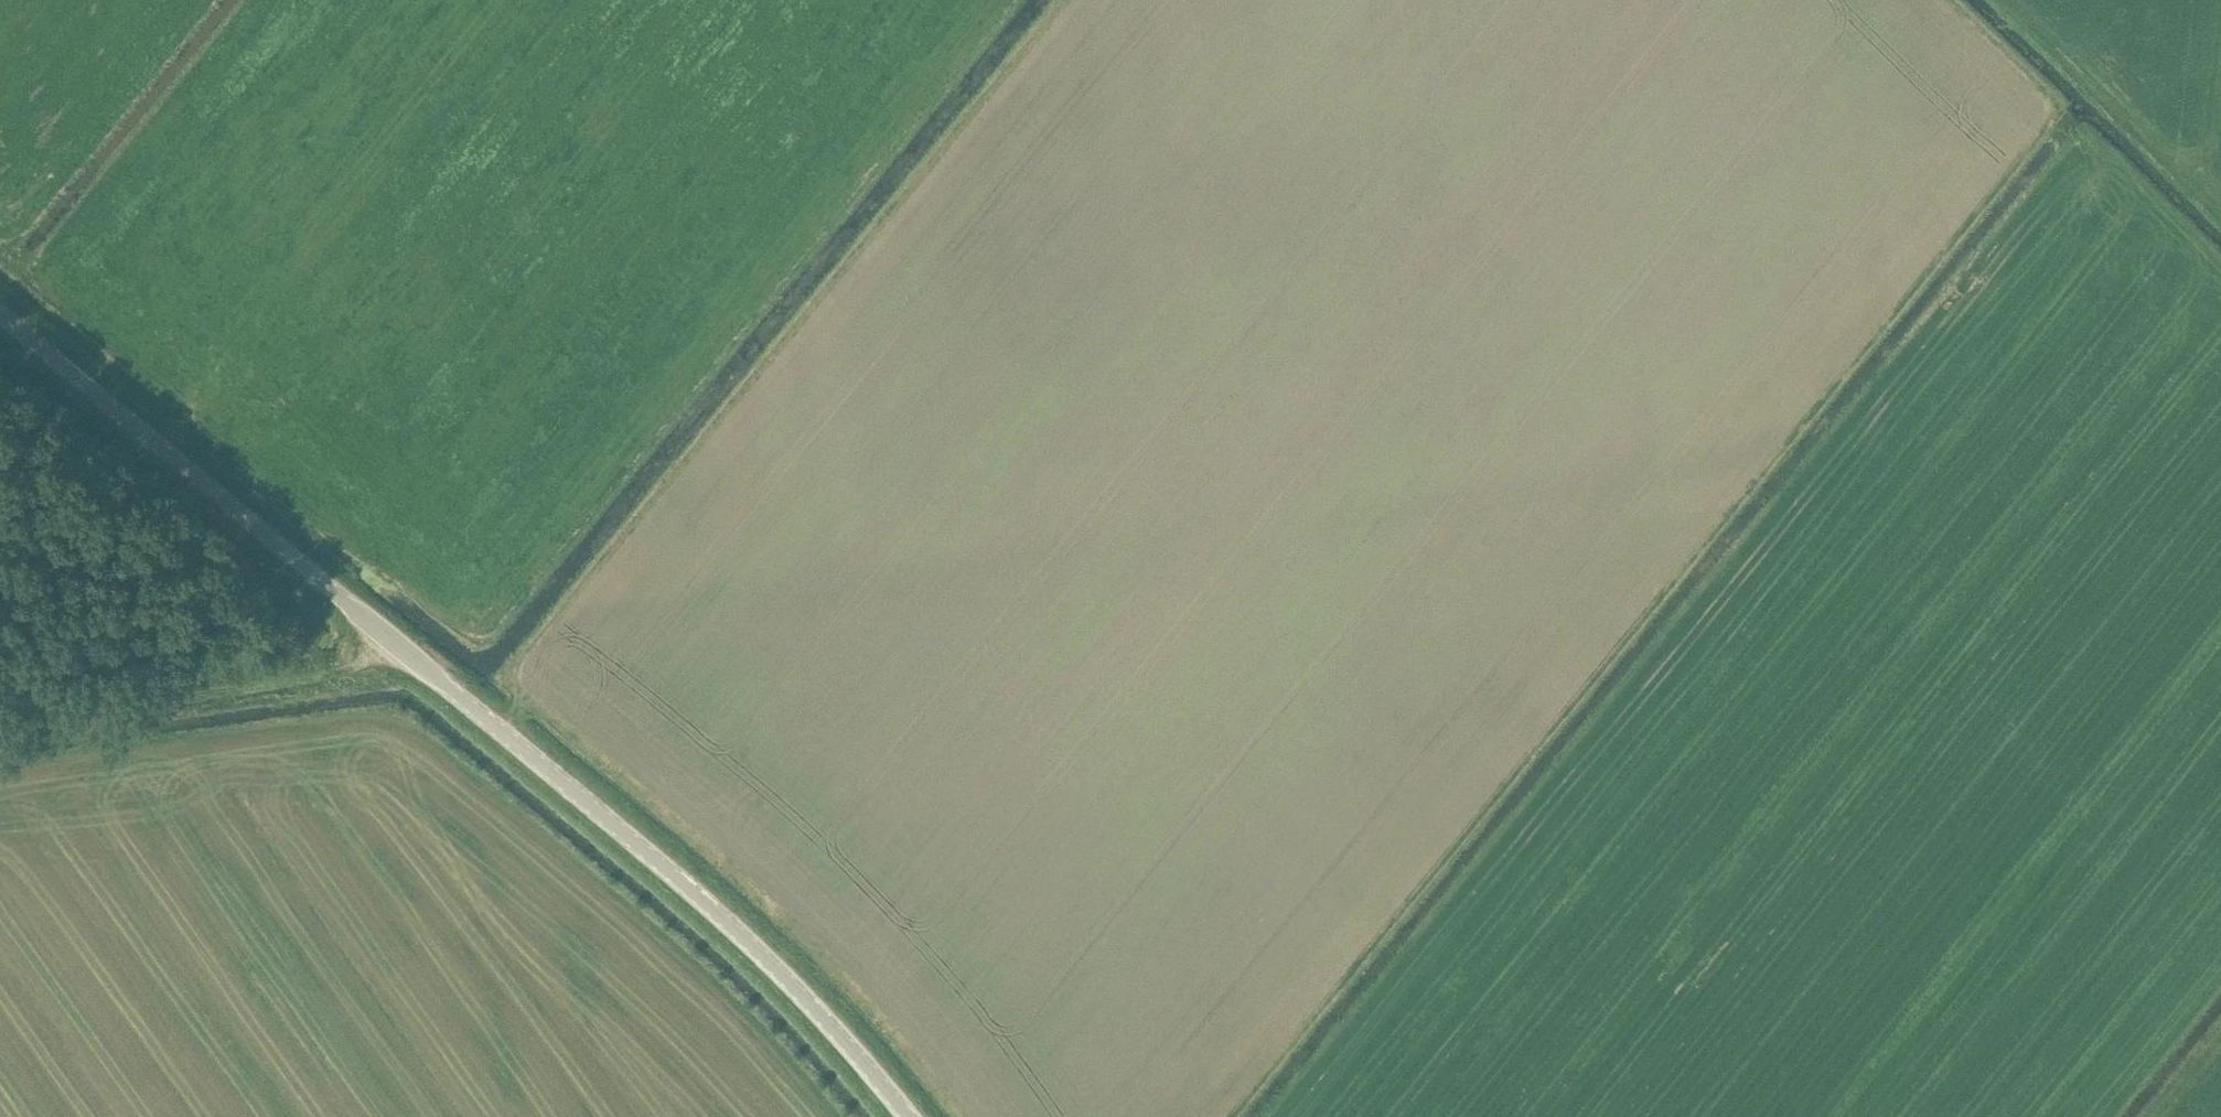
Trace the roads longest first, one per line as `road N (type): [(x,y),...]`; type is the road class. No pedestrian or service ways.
road 1 (tertiary): [(914,1116),(874,1069),(599,817),(0,317)]

